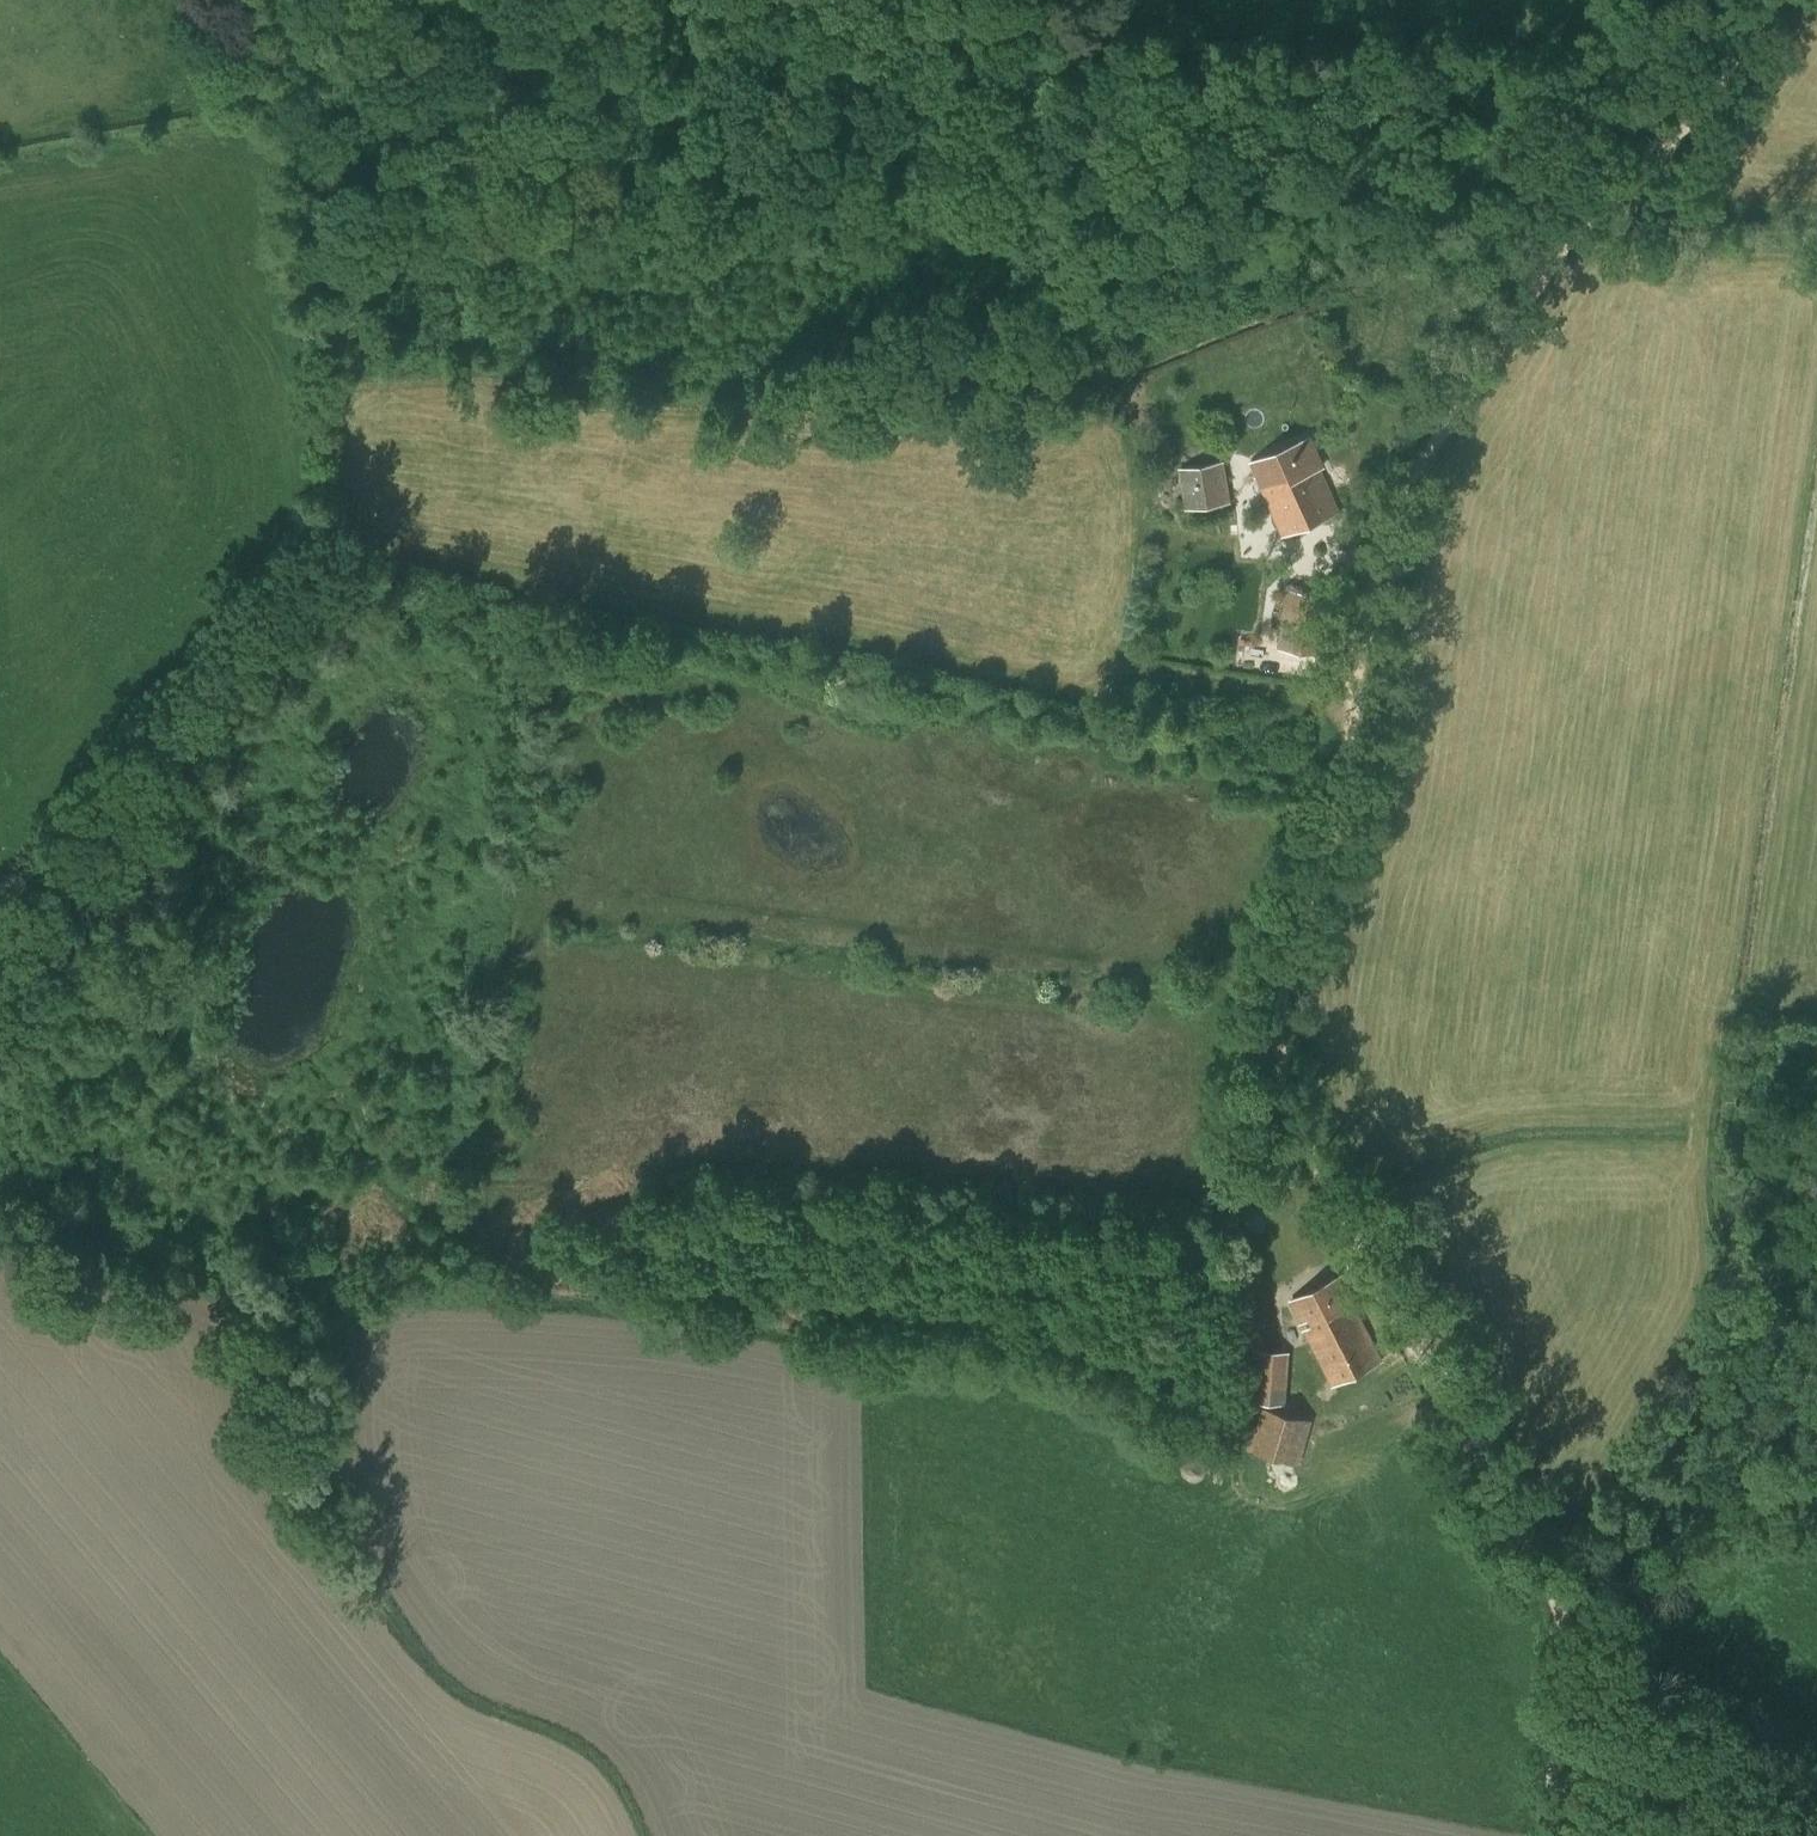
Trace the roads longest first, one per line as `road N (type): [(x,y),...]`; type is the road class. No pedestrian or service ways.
road 1 (track): [(1578,230),(1538,278),(1431,445),(1373,564),(1350,762),(1284,986),(1279,1045),(1291,1102),(1348,1238),(1551,1591),(1560,1638),(1549,1809),(1555,1835)]
road 2 (track): [(849,0),(1123,34),(1176,47),(1222,90),(1250,142),(1276,169),(1312,180),(1479,185),(1523,196),(1578,230)]
road 3 (track): [(1707,103),(1578,230)]

